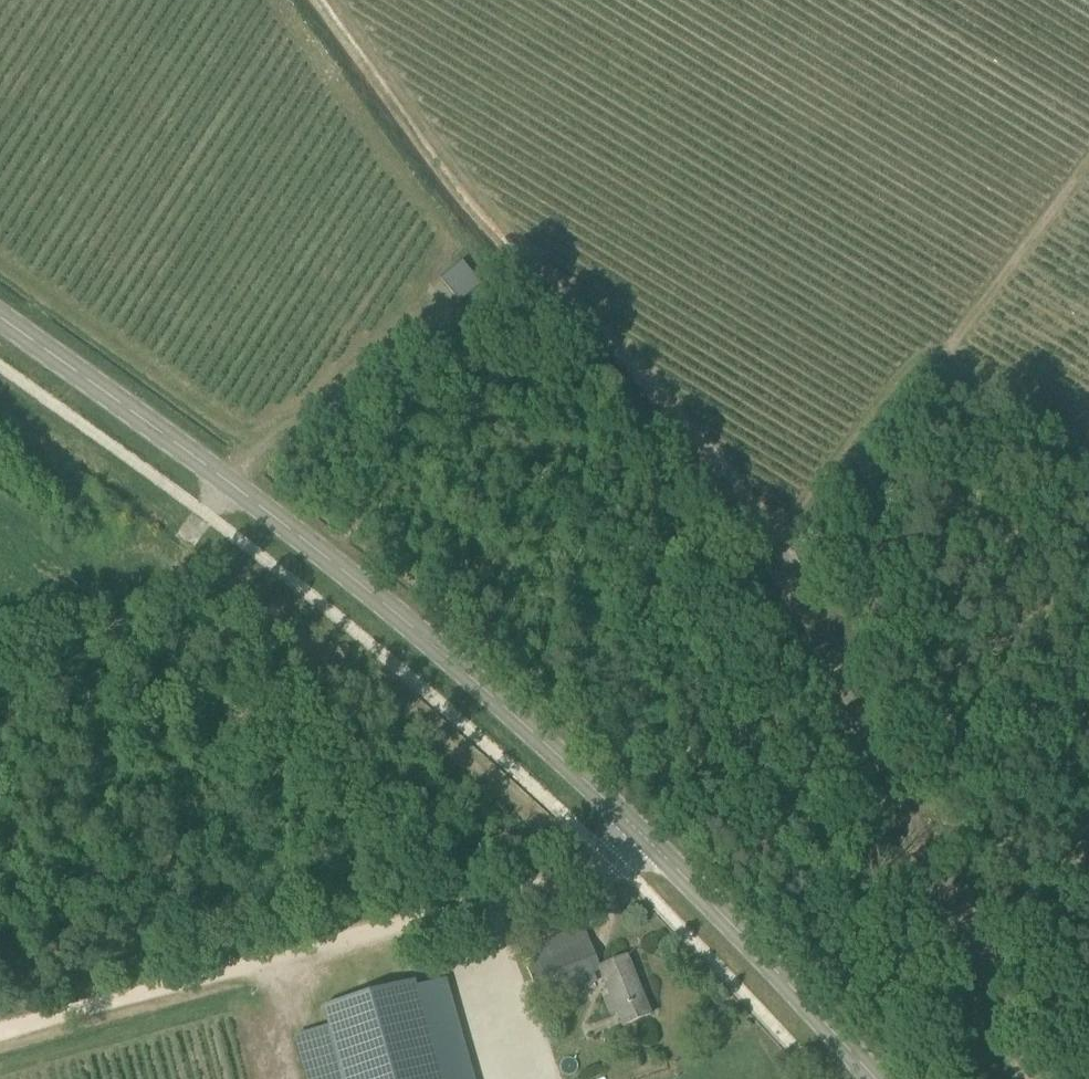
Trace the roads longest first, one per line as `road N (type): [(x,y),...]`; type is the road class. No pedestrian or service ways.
road 1 (track): [(1019,1078),(977,956),(789,557),(711,447),(483,200),(403,90)]
road 2 (secondary): [(874,1078),(589,773),(226,480),(0,319)]
road 3 (track): [(615,860),(0,1033)]
road 4 (track): [(772,534),(906,382),(967,327),(1088,164)]
road 5 (track): [(272,0),(455,247),(432,308)]
road 6 (track): [(490,416),(316,552)]
road 7 (track): [(411,326),(544,478)]

